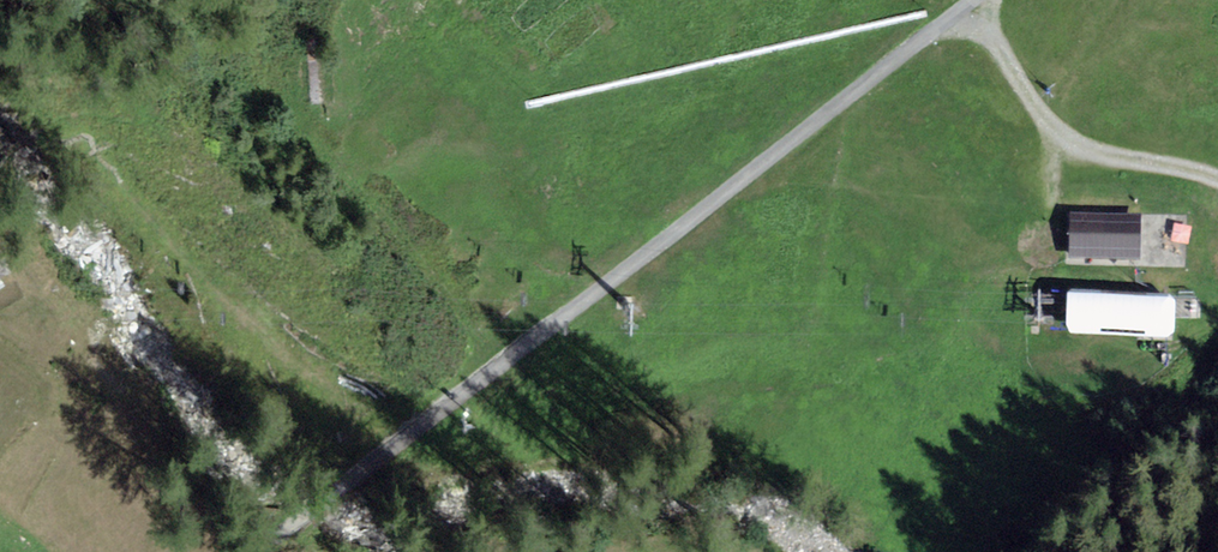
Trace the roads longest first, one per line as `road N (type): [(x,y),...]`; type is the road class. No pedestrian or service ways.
road 1 (track): [(973,1),(261,551)]
road 2 (track): [(152,222),(243,317),(411,431)]
road 3 (track): [(973,1),(1057,135),(1217,177)]

